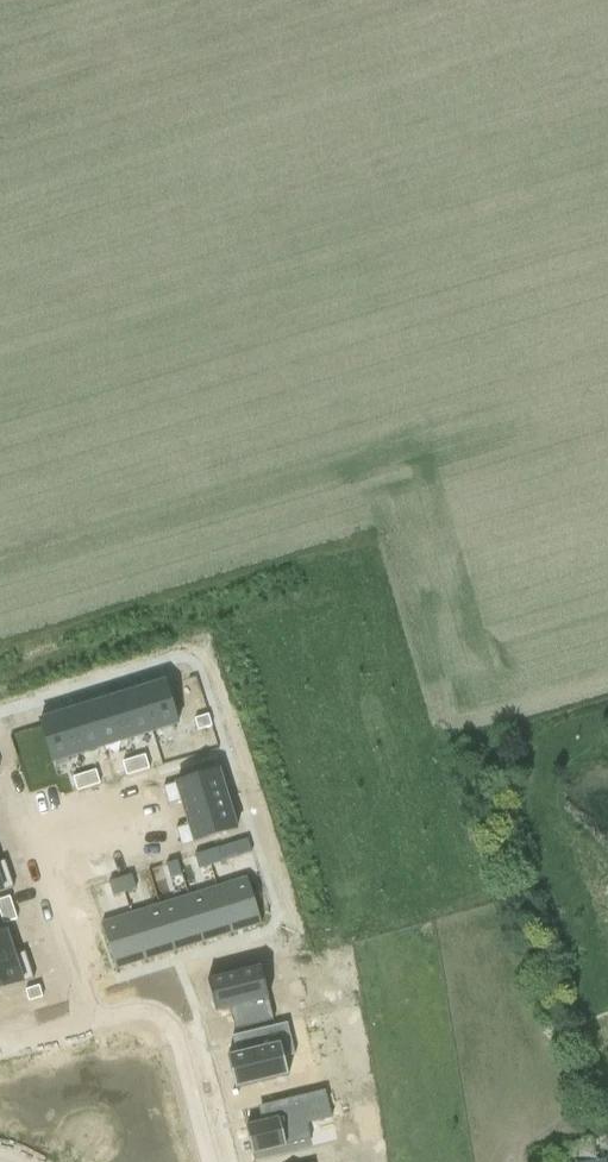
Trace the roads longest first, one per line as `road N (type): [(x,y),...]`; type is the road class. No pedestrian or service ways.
road 1 (residential): [(212,1161),(180,1035),(156,1017),(94,1021)]
road 2 (residential): [(39,855),(94,1021)]

